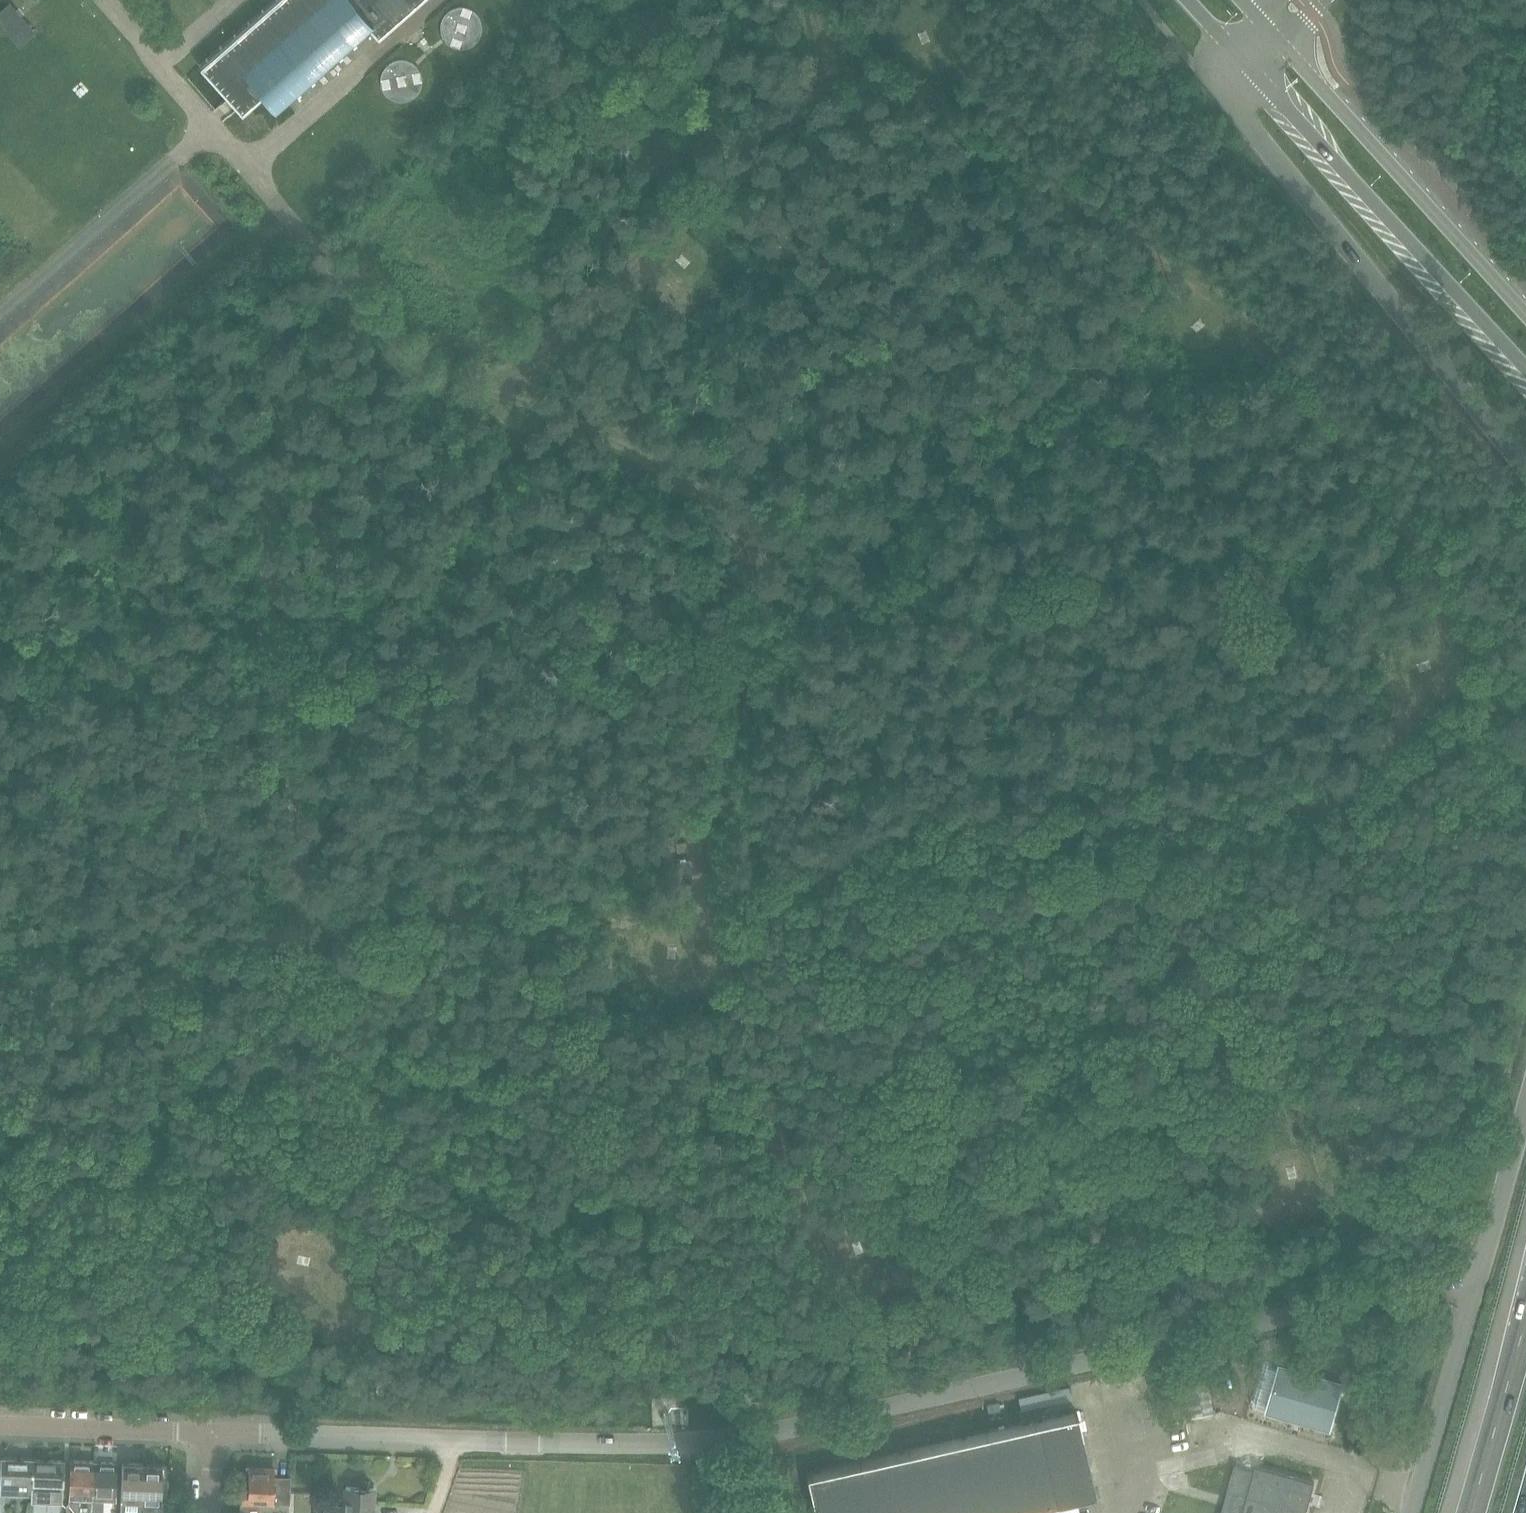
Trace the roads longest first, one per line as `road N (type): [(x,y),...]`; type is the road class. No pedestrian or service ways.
road 1 (unclassified): [(454,1441),(705,1443),(869,1414),(1476,1272)]
road 2 (unclassified): [(1525,468),(1229,101),(1221,78),(1242,59)]
road 3 (secondary): [(1242,59),(1525,368)]
road 4 (secondary): [(1525,313),(1281,42)]
road 5 (unclassified): [(1404,1512),(1476,1272)]
road 6 (residential): [(454,1441),(213,1434)]
road 7 (residential): [(213,1434),(0,1425)]
road 8 (motorway): [(1525,1325),(1473,1512)]
road 9 (unclassified): [(1476,1272),(1525,1090)]

